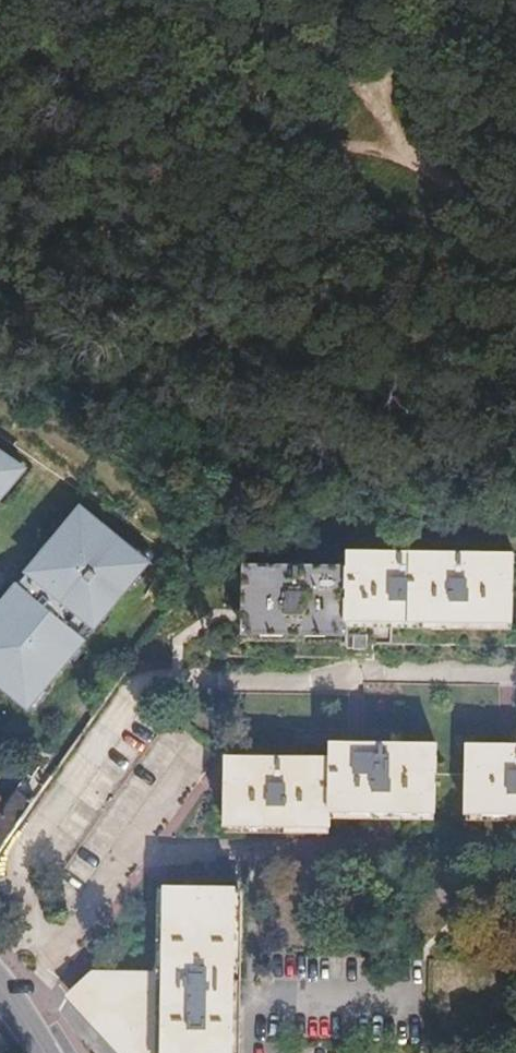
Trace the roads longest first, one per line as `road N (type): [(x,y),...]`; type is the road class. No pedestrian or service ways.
road 1 (track): [(0,33),(238,134),(394,152)]
road 2 (track): [(470,0),(362,91)]
road 3 (track): [(394,152),(515,219)]

